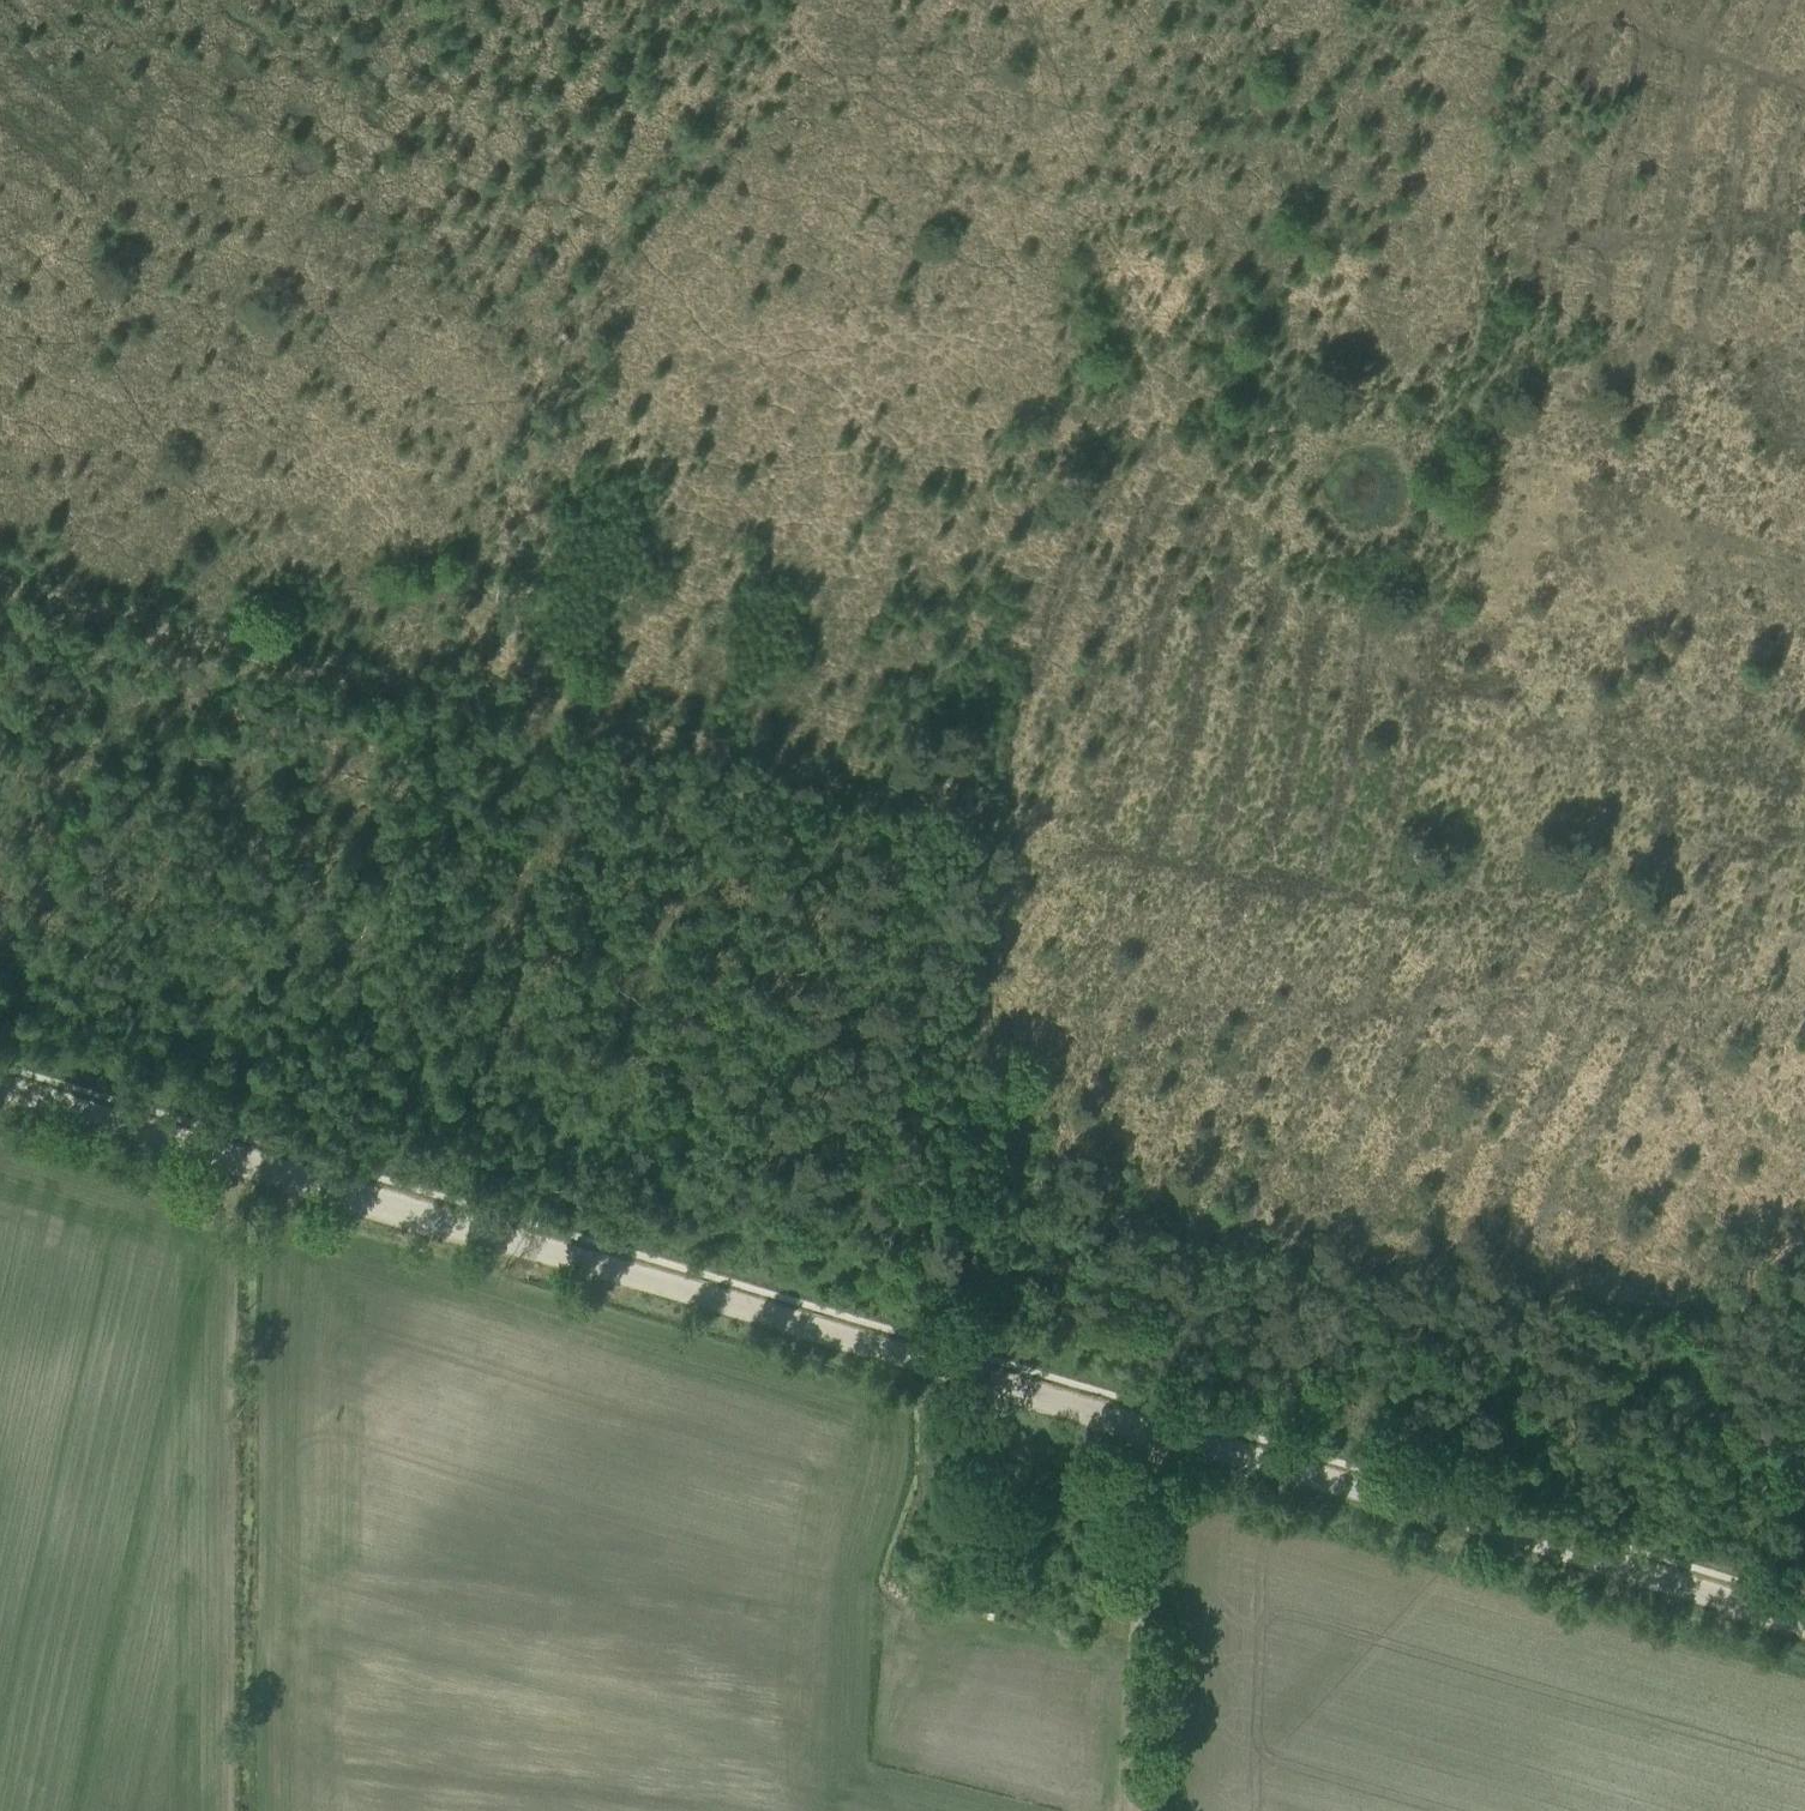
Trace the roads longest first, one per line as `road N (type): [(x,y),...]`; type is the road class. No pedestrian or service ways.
road 1 (track): [(0,1092),(1007,1389)]
road 2 (track): [(1007,1389),(1804,1626)]
road 3 (track): [(1128,1810),(1139,1430)]

